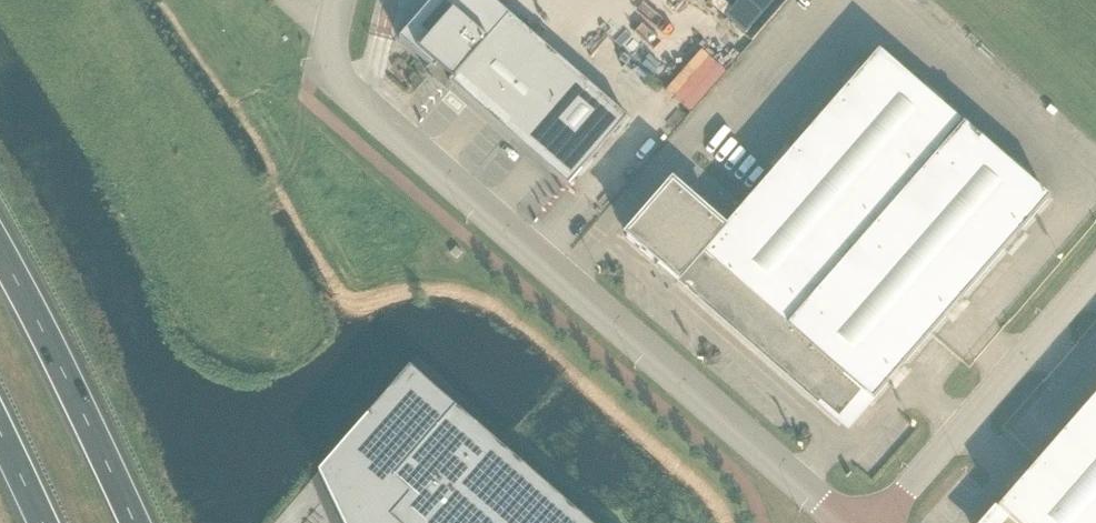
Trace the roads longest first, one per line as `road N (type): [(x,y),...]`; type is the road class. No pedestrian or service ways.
road 1 (unclassified): [(341,0),(329,60),(338,79),(848,522)]
road 2 (unclassified): [(877,522),(1095,276)]
road 3 (trunk): [(140,522),(87,400),(0,238)]

